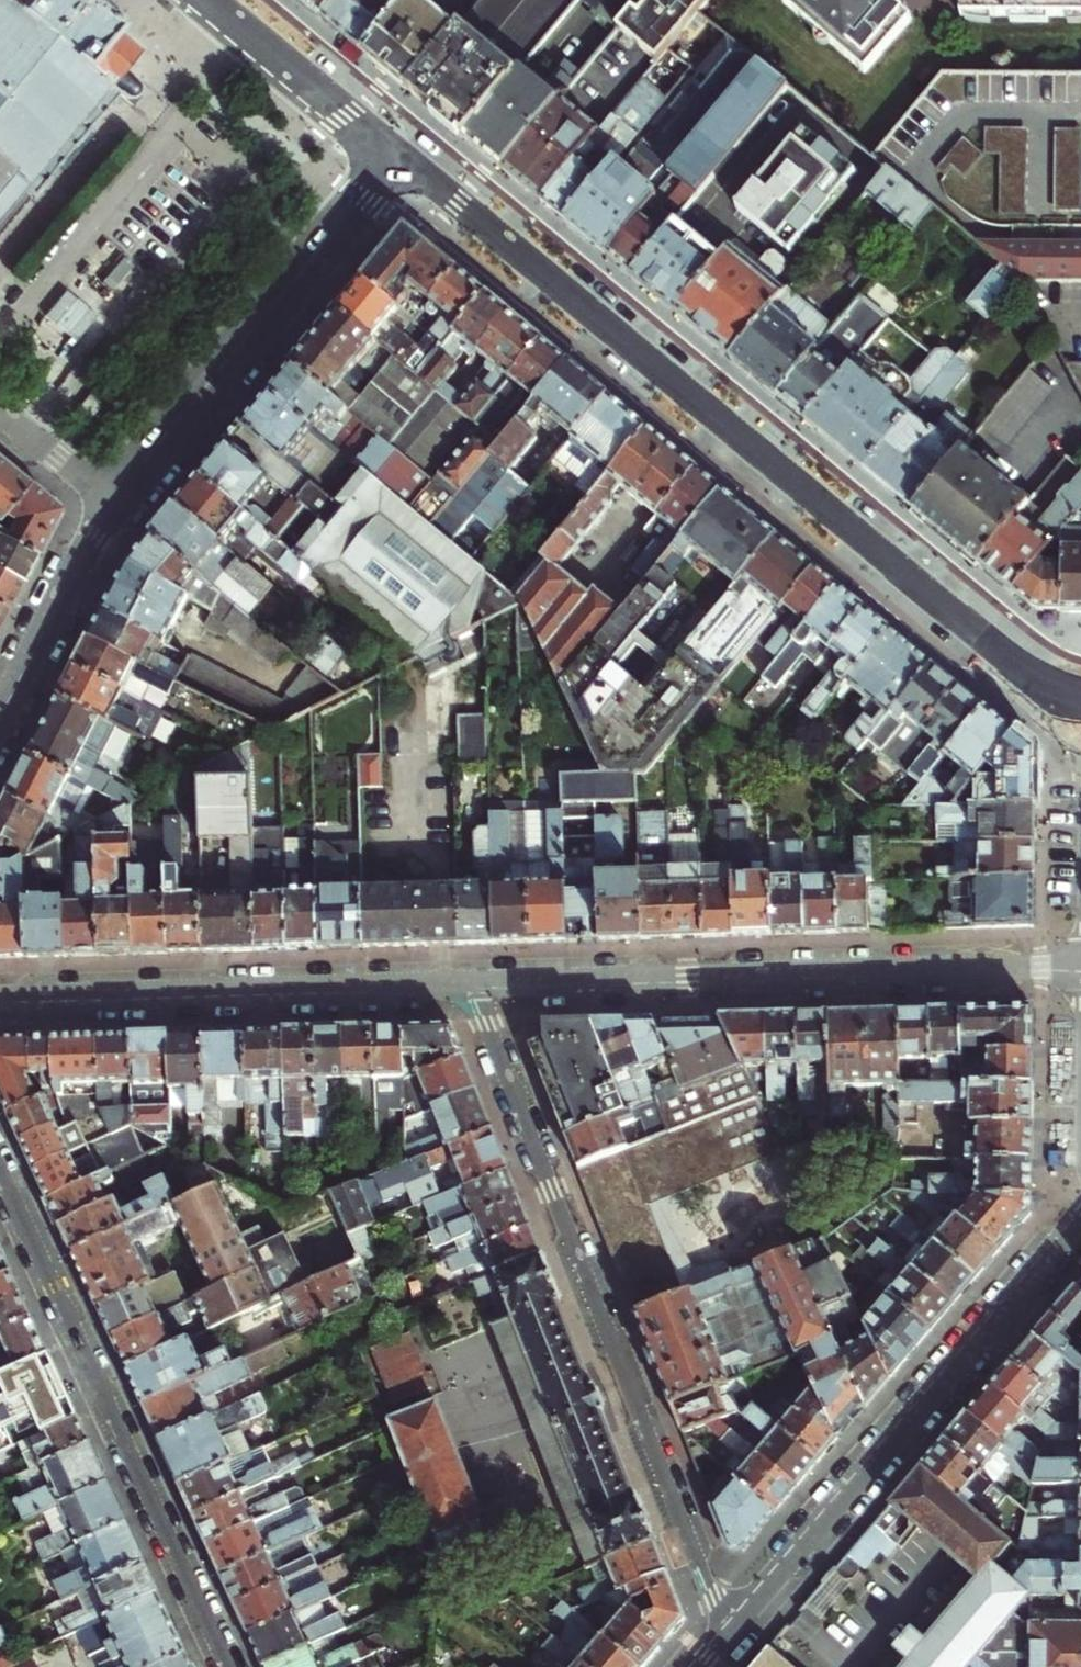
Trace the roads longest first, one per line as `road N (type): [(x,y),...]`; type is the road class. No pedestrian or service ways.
road 1 (secondary): [(1080,698),(1023,672),(400,154)]
road 2 (residential): [(731,1634),(469,988)]
road 3 (residential): [(1080,994),(1059,977),(1033,971),(469,988)]
road 4 (residential): [(227,1666),(0,1173)]
road 5 (residential): [(731,1634),(1080,1220)]
road 6 (residential): [(469,988),(0,1000)]
road 7 (tertiary): [(400,154),(110,507)]
road 8 (secondary): [(400,154),(211,0)]
road 9 (tertiary): [(110,507),(0,716)]
road 10 (residential): [(110,507),(0,415)]

